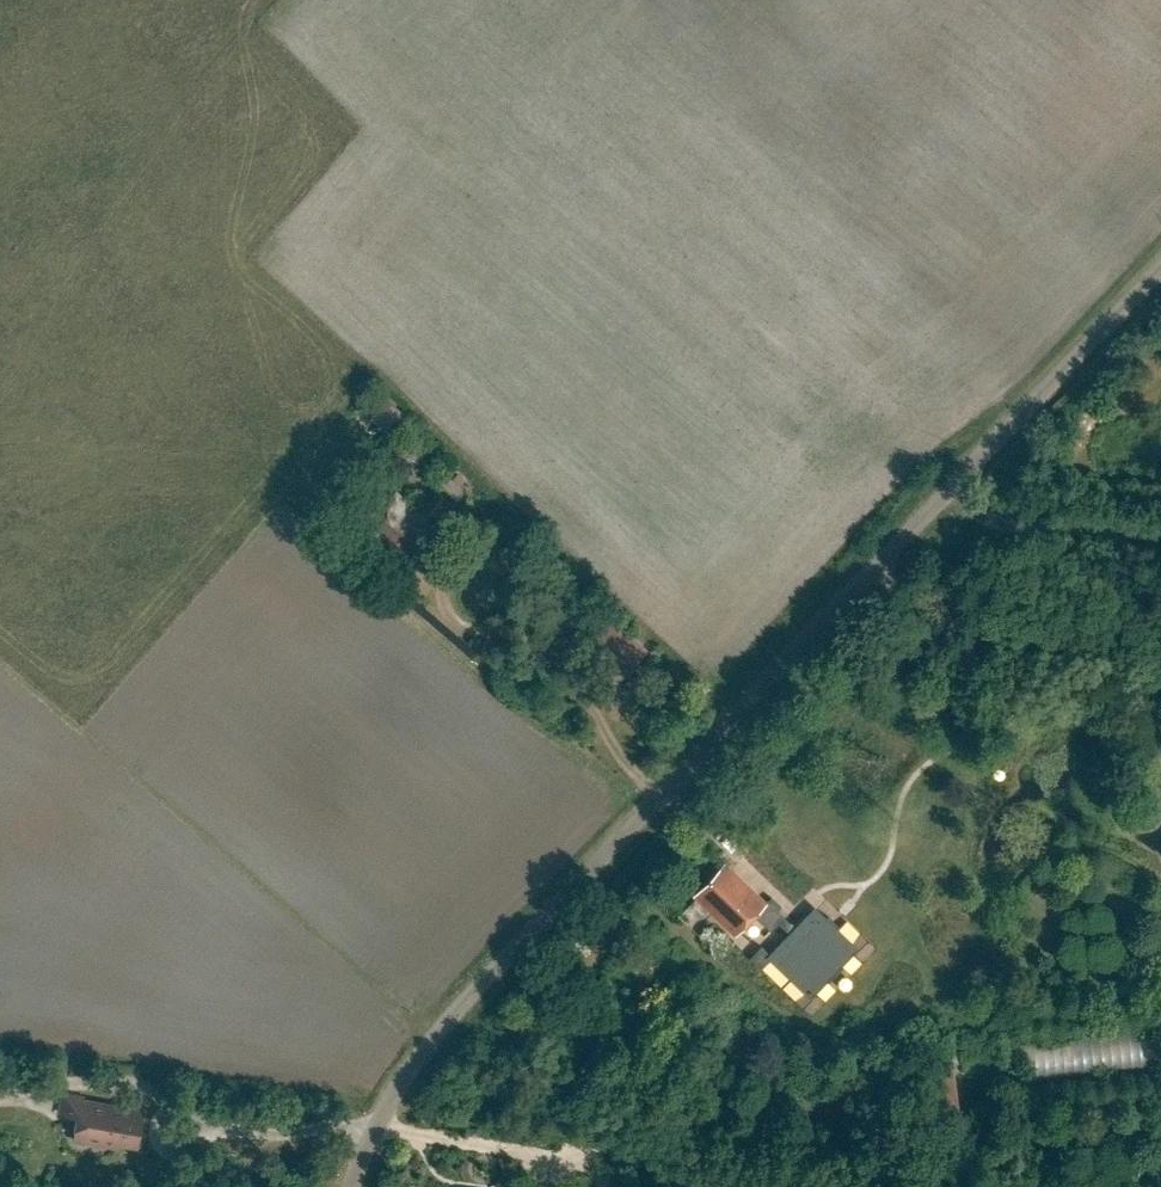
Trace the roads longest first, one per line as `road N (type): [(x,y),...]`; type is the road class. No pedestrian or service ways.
road 1 (unclassified): [(352,1186),(417,1054),(1160,266)]

